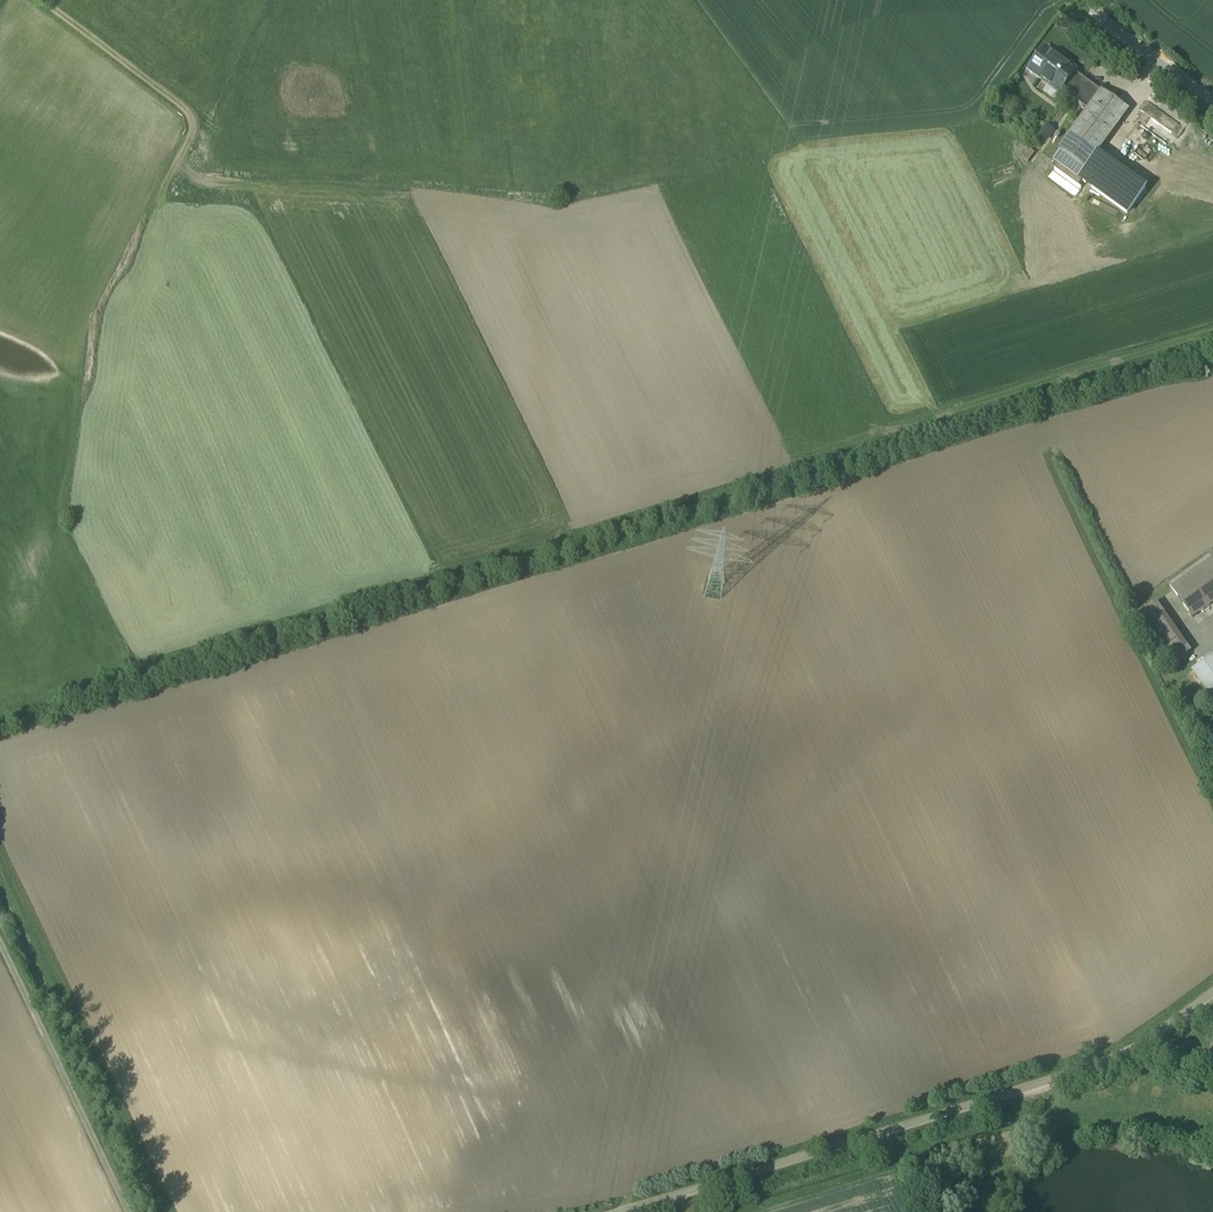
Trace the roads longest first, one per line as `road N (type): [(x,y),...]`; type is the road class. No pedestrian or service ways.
road 1 (unclassified): [(1212,995),(1086,1070),(636,1211)]
road 2 (track): [(126,1211),(0,942)]
road 3 (unclassified): [(1079,0),(1212,100)]

